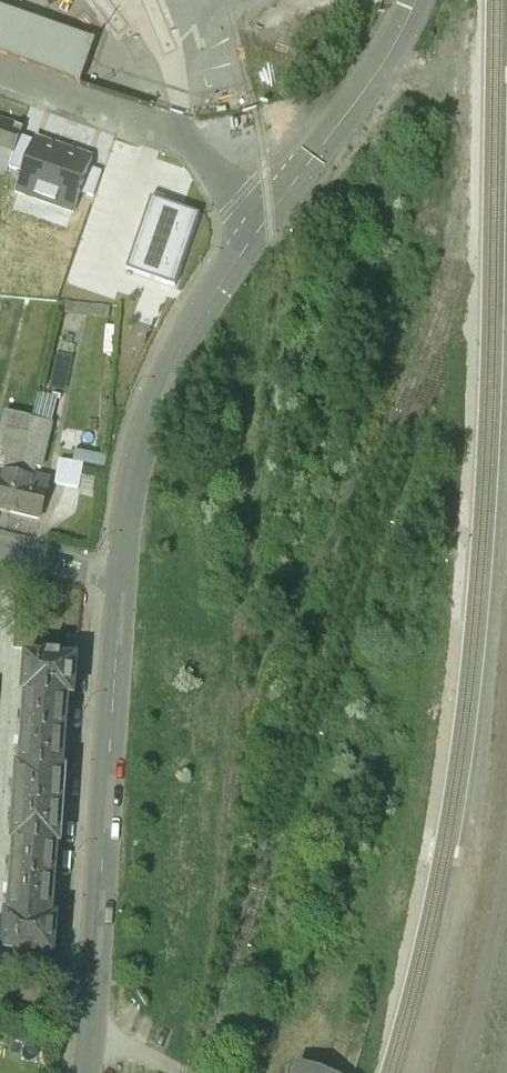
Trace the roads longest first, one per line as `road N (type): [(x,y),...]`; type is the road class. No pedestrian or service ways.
road 1 (secondary): [(81,1072),(122,583)]
road 2 (secondary): [(122,583),(139,443),(166,369),(256,226)]
road 3 (unclassified): [(256,226),(236,181),(143,120),(0,71)]
road 4 (secondary): [(256,226),(372,75),(414,0)]
road 5 (unclassified): [(122,583),(0,552)]

